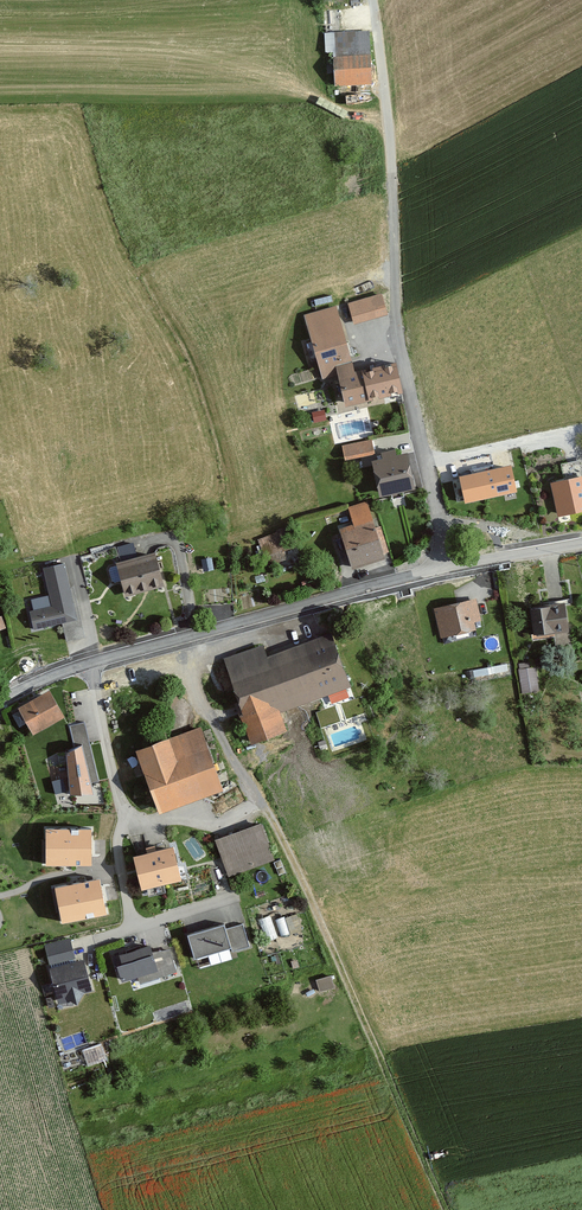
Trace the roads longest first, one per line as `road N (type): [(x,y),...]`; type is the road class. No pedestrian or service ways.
road 1 (residential): [(446,569),(397,329),(395,192),(373,0)]
road 2 (track): [(259,801),(448,1209)]
road 3 (residential): [(446,569),(95,662)]
road 4 (residential): [(95,662),(124,812),(120,850),(134,927)]
road 5 (residential): [(581,541),(446,569)]

